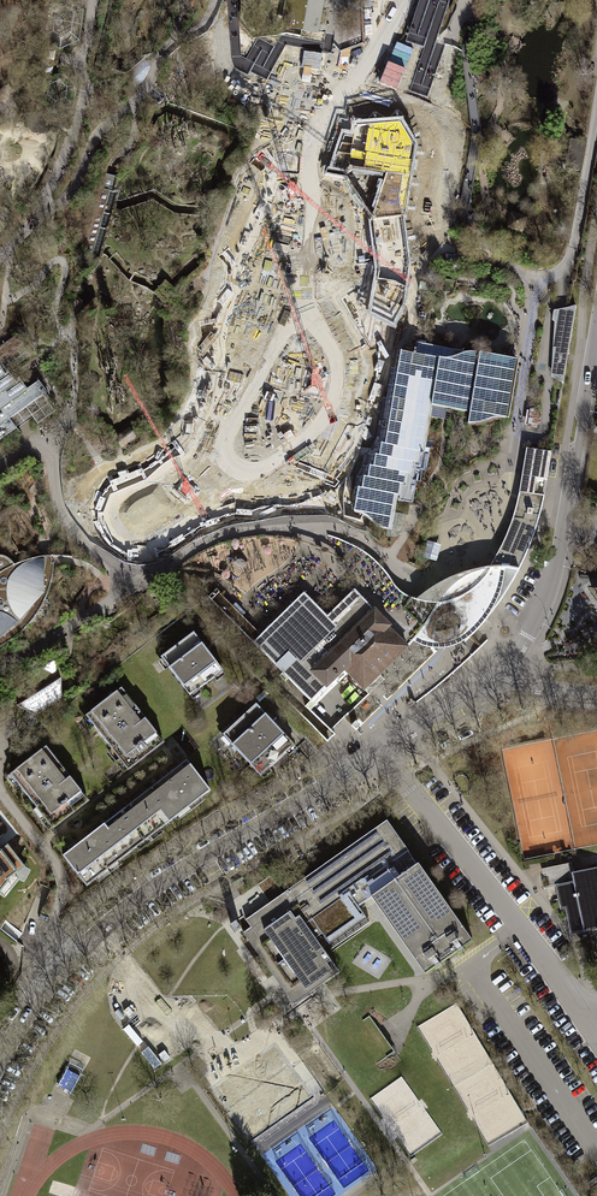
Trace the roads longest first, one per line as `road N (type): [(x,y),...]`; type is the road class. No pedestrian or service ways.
road 1 (residential): [(376,764),(146,896),(61,964),(0,1051)]
road 2 (residential): [(488,689),(522,645),(546,593),(596,335)]
road 3 (residential): [(376,764),(401,777),(585,1022)]
road 4 (residential): [(488,689),(388,746),(376,764)]

